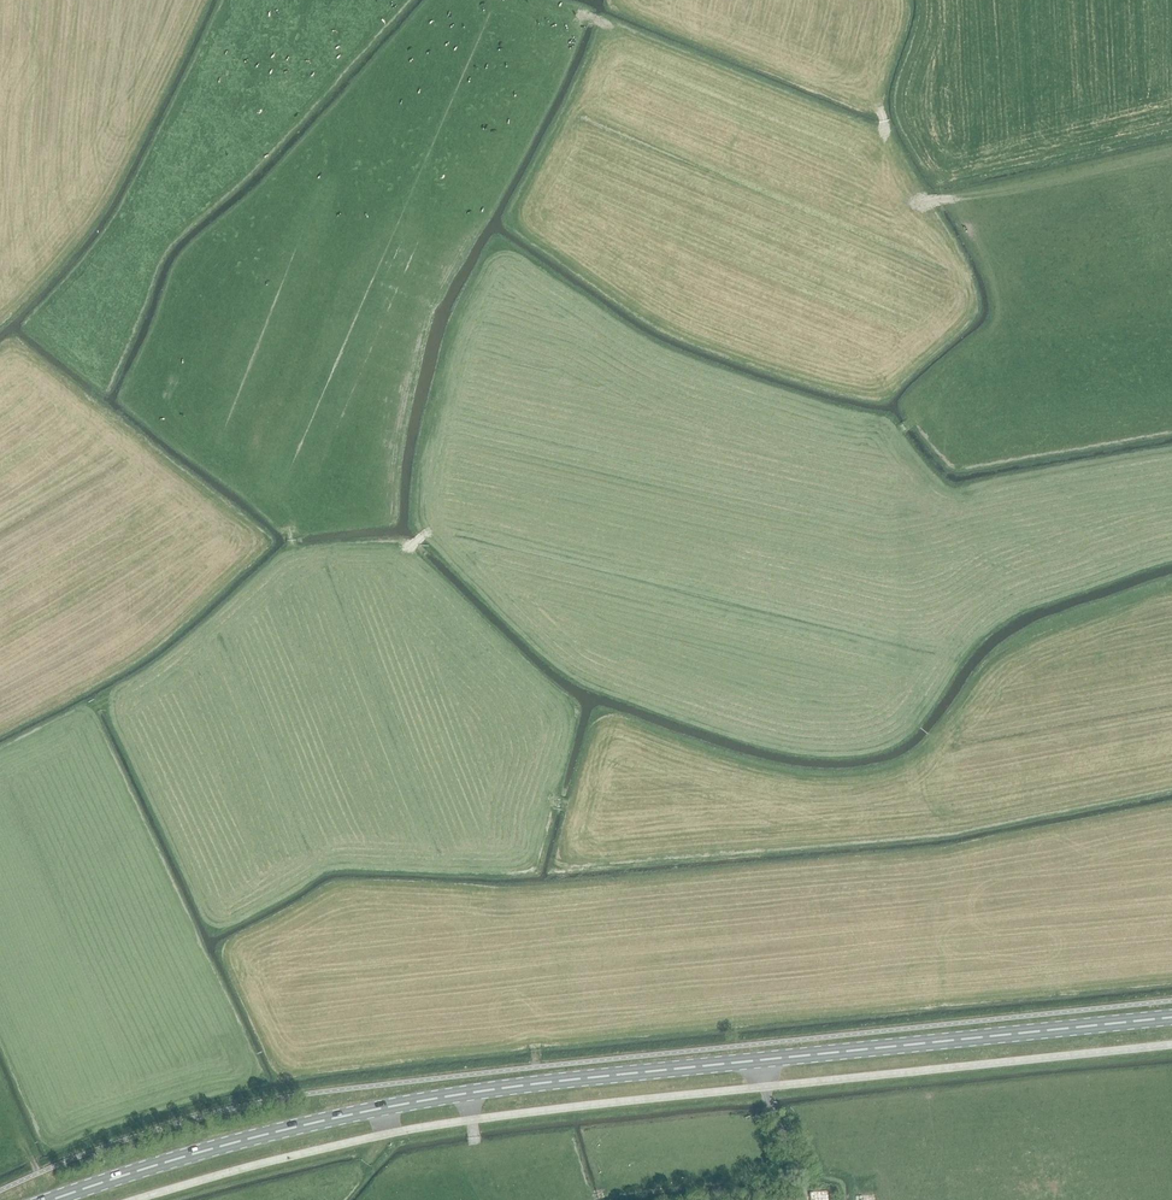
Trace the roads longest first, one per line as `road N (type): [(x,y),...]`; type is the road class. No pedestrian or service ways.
road 1 (primary): [(49,1199),(379,1108),(550,1082),(1171,1018)]

